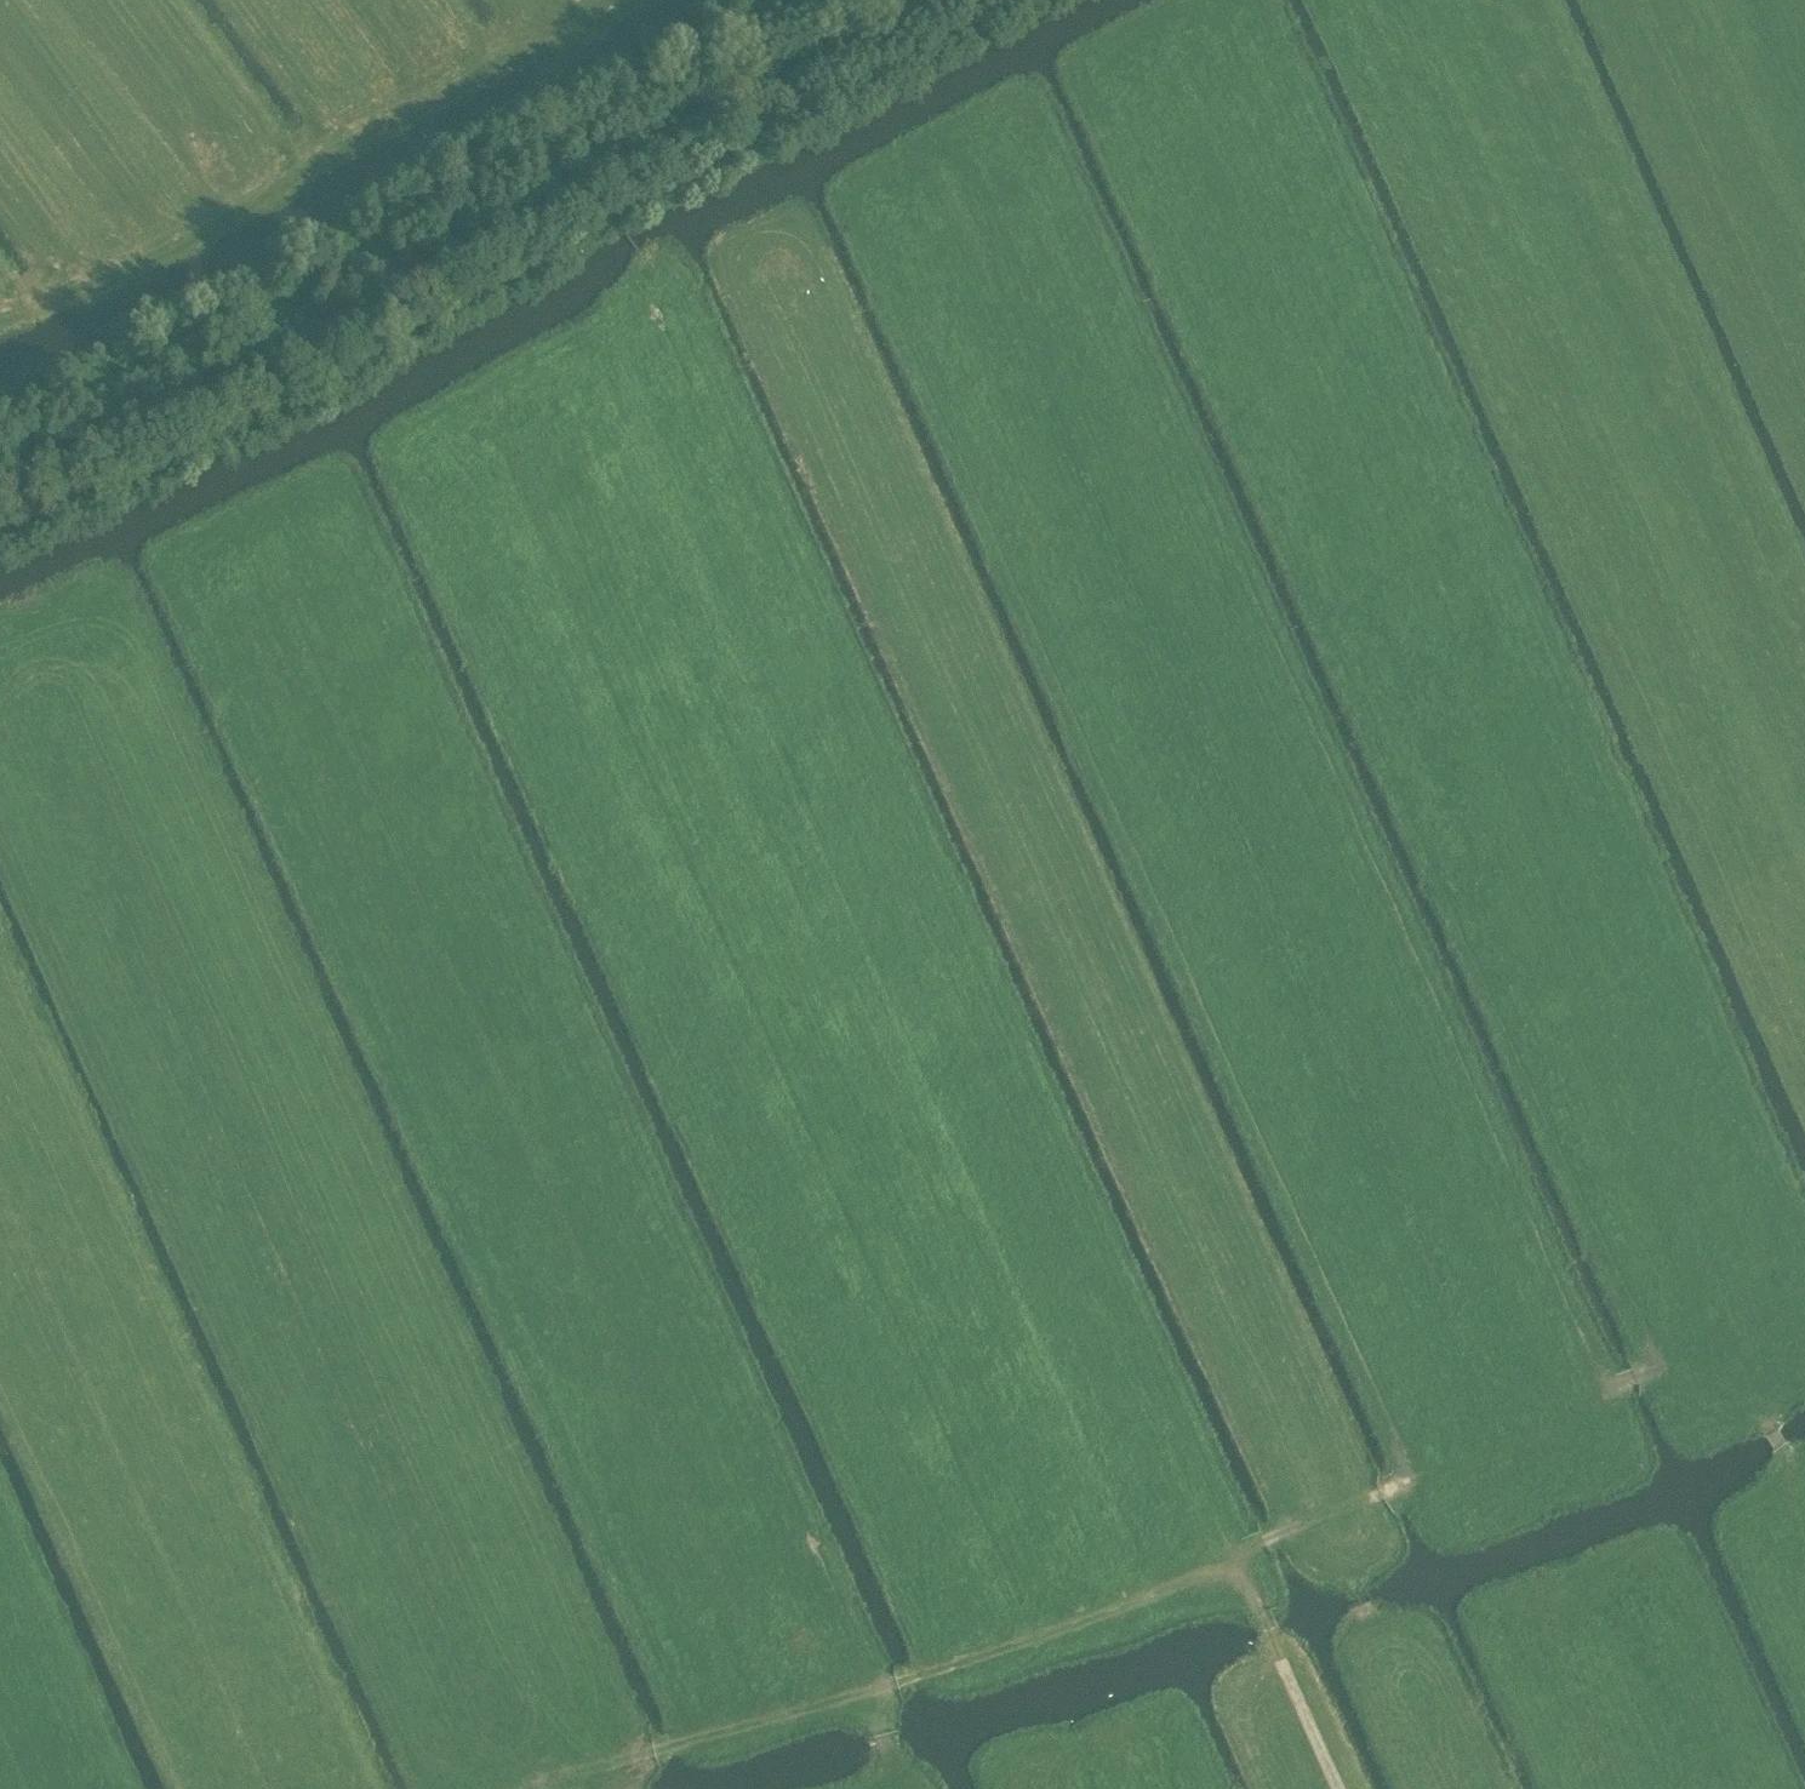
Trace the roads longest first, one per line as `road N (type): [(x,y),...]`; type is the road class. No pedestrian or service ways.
road 1 (track): [(1063,1633),(1200,1578),(1241,1571),(1258,1547),(1416,1484)]
road 2 (track): [(1206,1493),(1339,1788)]

